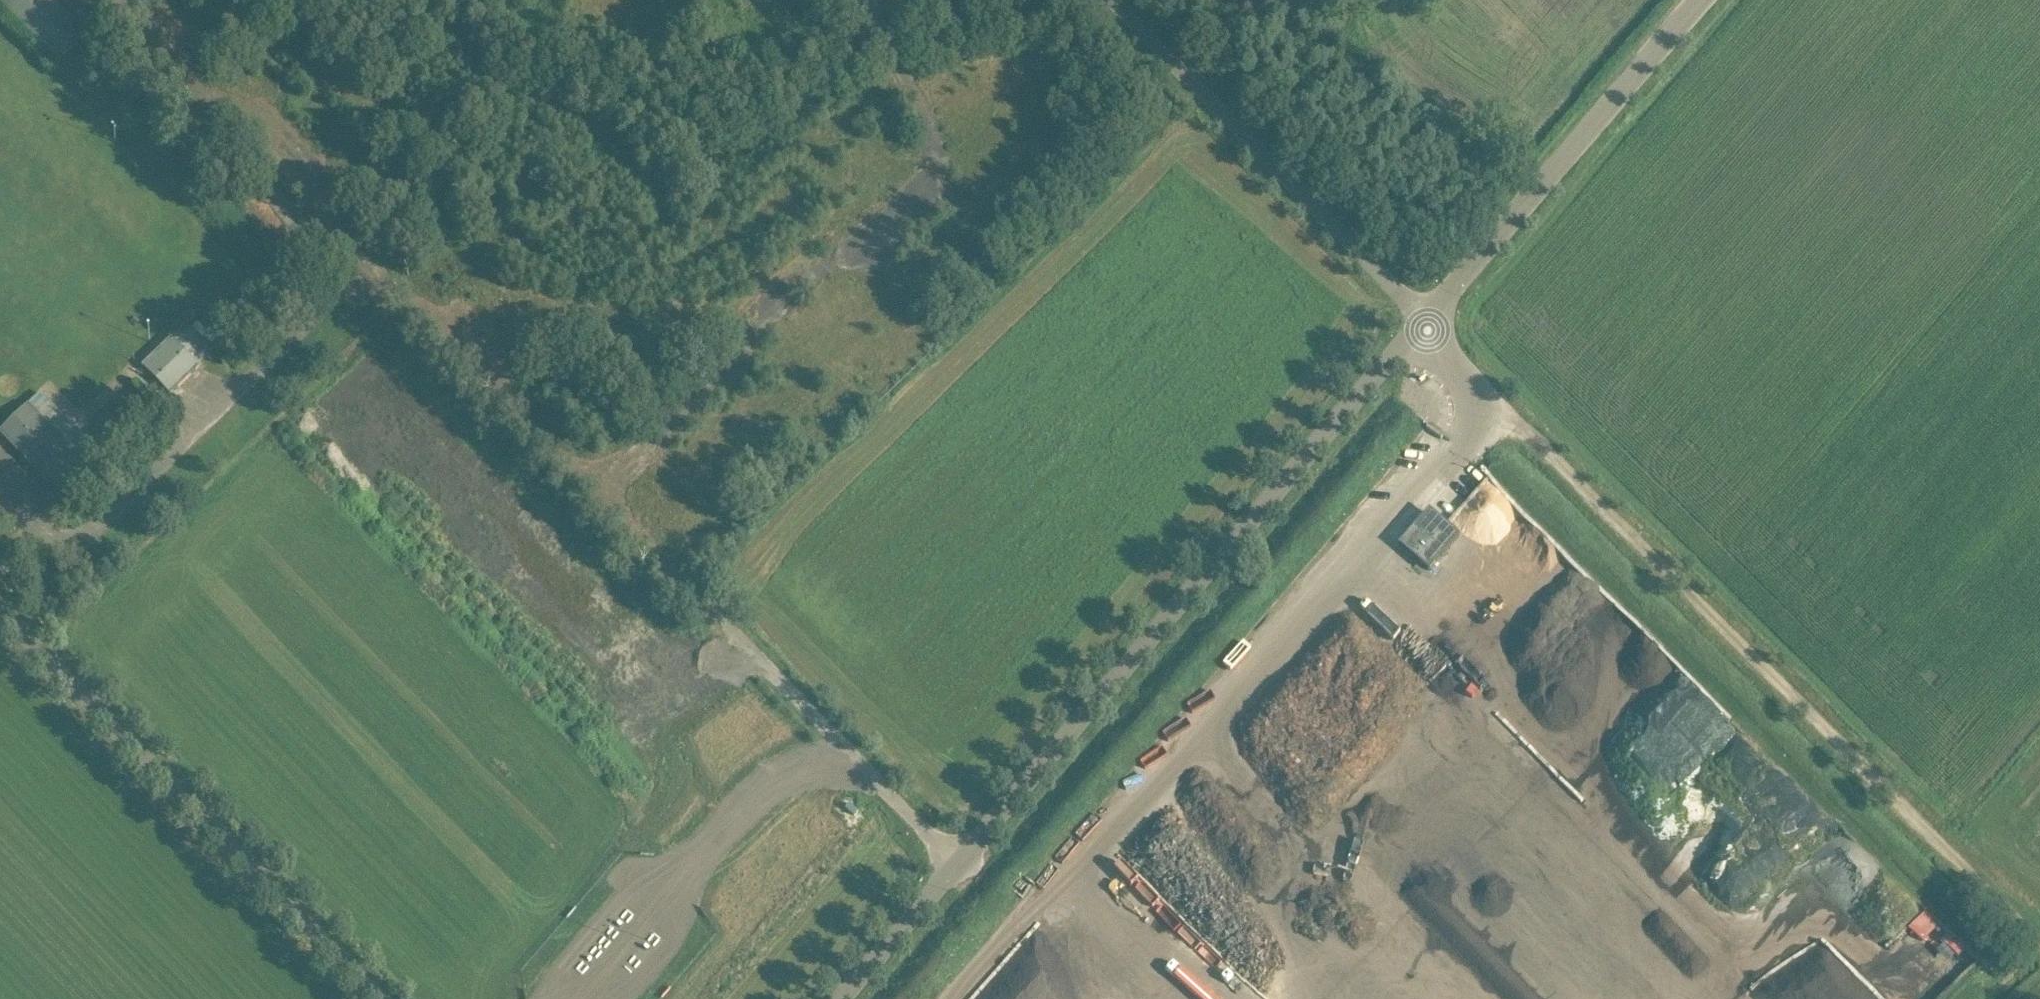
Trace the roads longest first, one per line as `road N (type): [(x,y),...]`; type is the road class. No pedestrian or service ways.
road 1 (track): [(1488,407),(1515,419),(2039,942)]
road 2 (unclassified): [(957,865),(1424,320)]
road 3 (unclassified): [(592,489),(911,164),(911,111),(862,0)]
road 4 (unclassified): [(379,998),(0,612)]
road 5 (unclassified): [(957,865),(592,489)]
road 6 (unclassified): [(365,262),(91,530),(58,543),(0,494)]
road 7 (unclassified): [(1424,320),(1110,0)]
road 8 (unclassified): [(1424,320),(1701,0)]
road 9 (unclassified): [(122,0),(365,262)]
road 10 (unclassified): [(592,489),(365,262)]
road 11 (unclassified): [(842,998),(957,865)]

